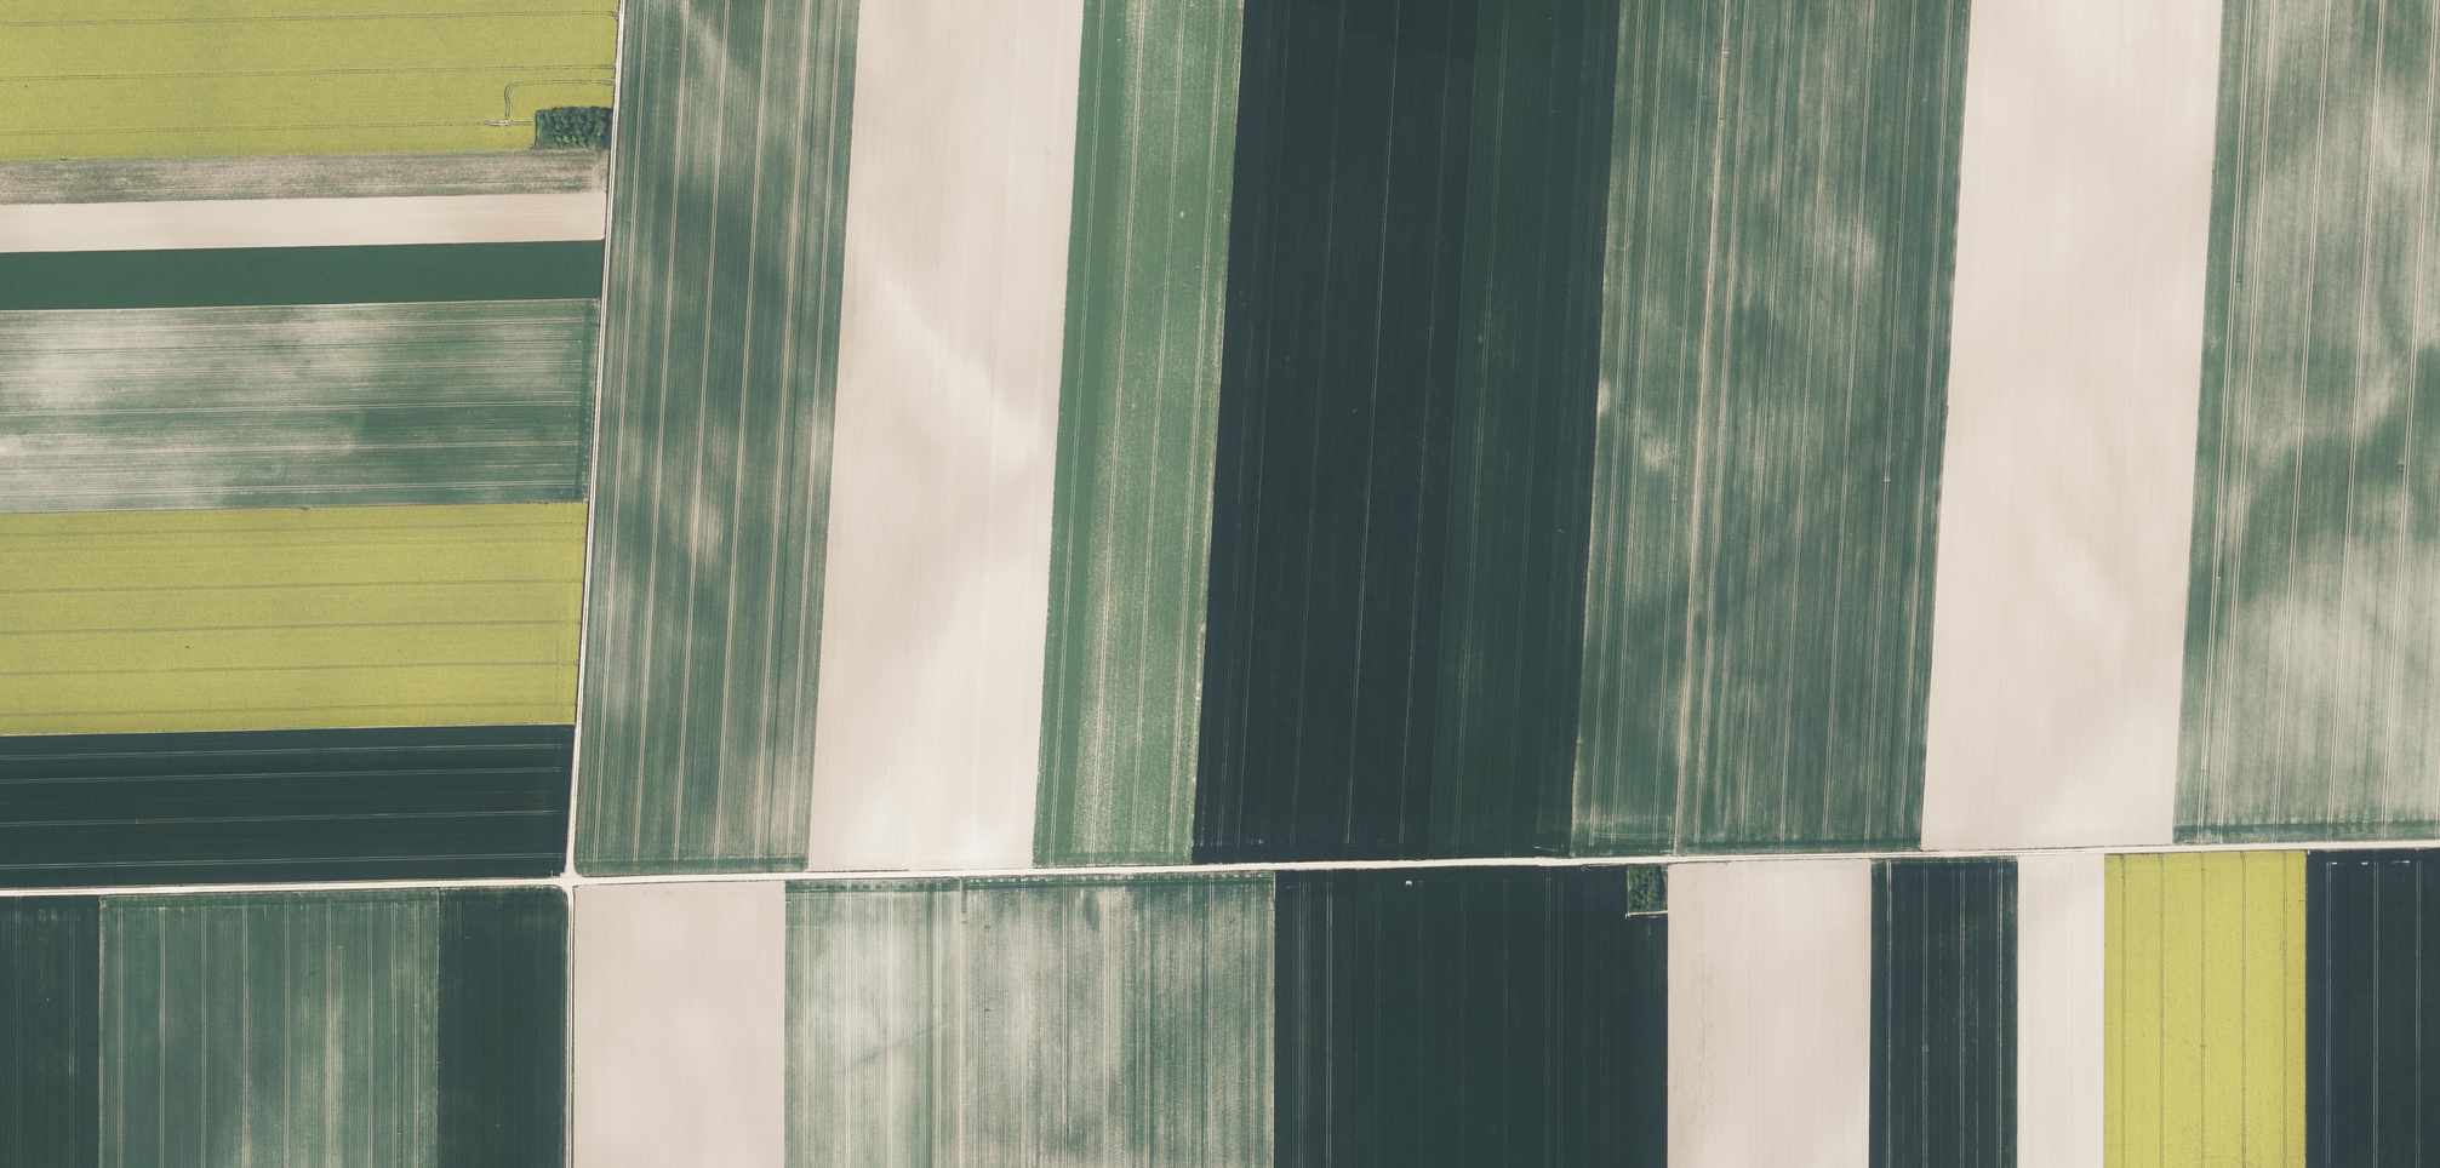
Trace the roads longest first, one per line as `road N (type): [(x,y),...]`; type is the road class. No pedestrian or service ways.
road 1 (track): [(0,893),(2439,845)]
road 2 (track): [(618,0),(565,884),(565,1167)]

